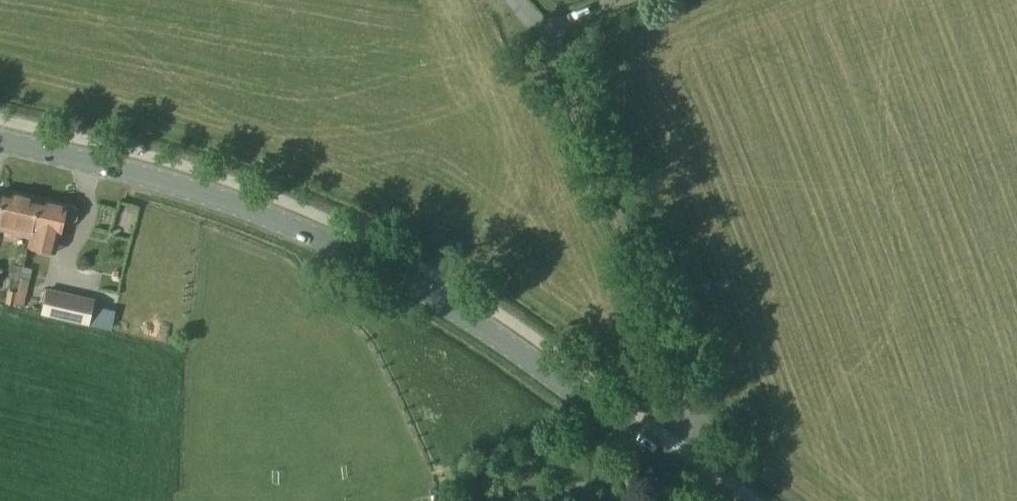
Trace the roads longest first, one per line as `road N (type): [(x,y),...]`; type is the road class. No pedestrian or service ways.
road 1 (tertiary): [(717,500),(611,421),(345,248),(255,208),(0,140)]

